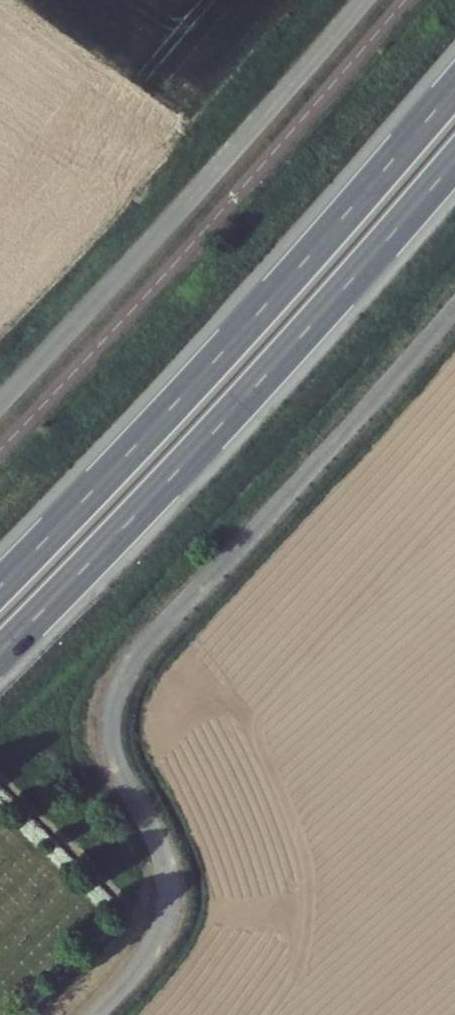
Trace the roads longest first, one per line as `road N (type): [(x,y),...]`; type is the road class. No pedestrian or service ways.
road 1 (trunk): [(454,91),(231,347),(0,589)]
road 2 (trunk): [(0,656),(302,341),(454,166)]

